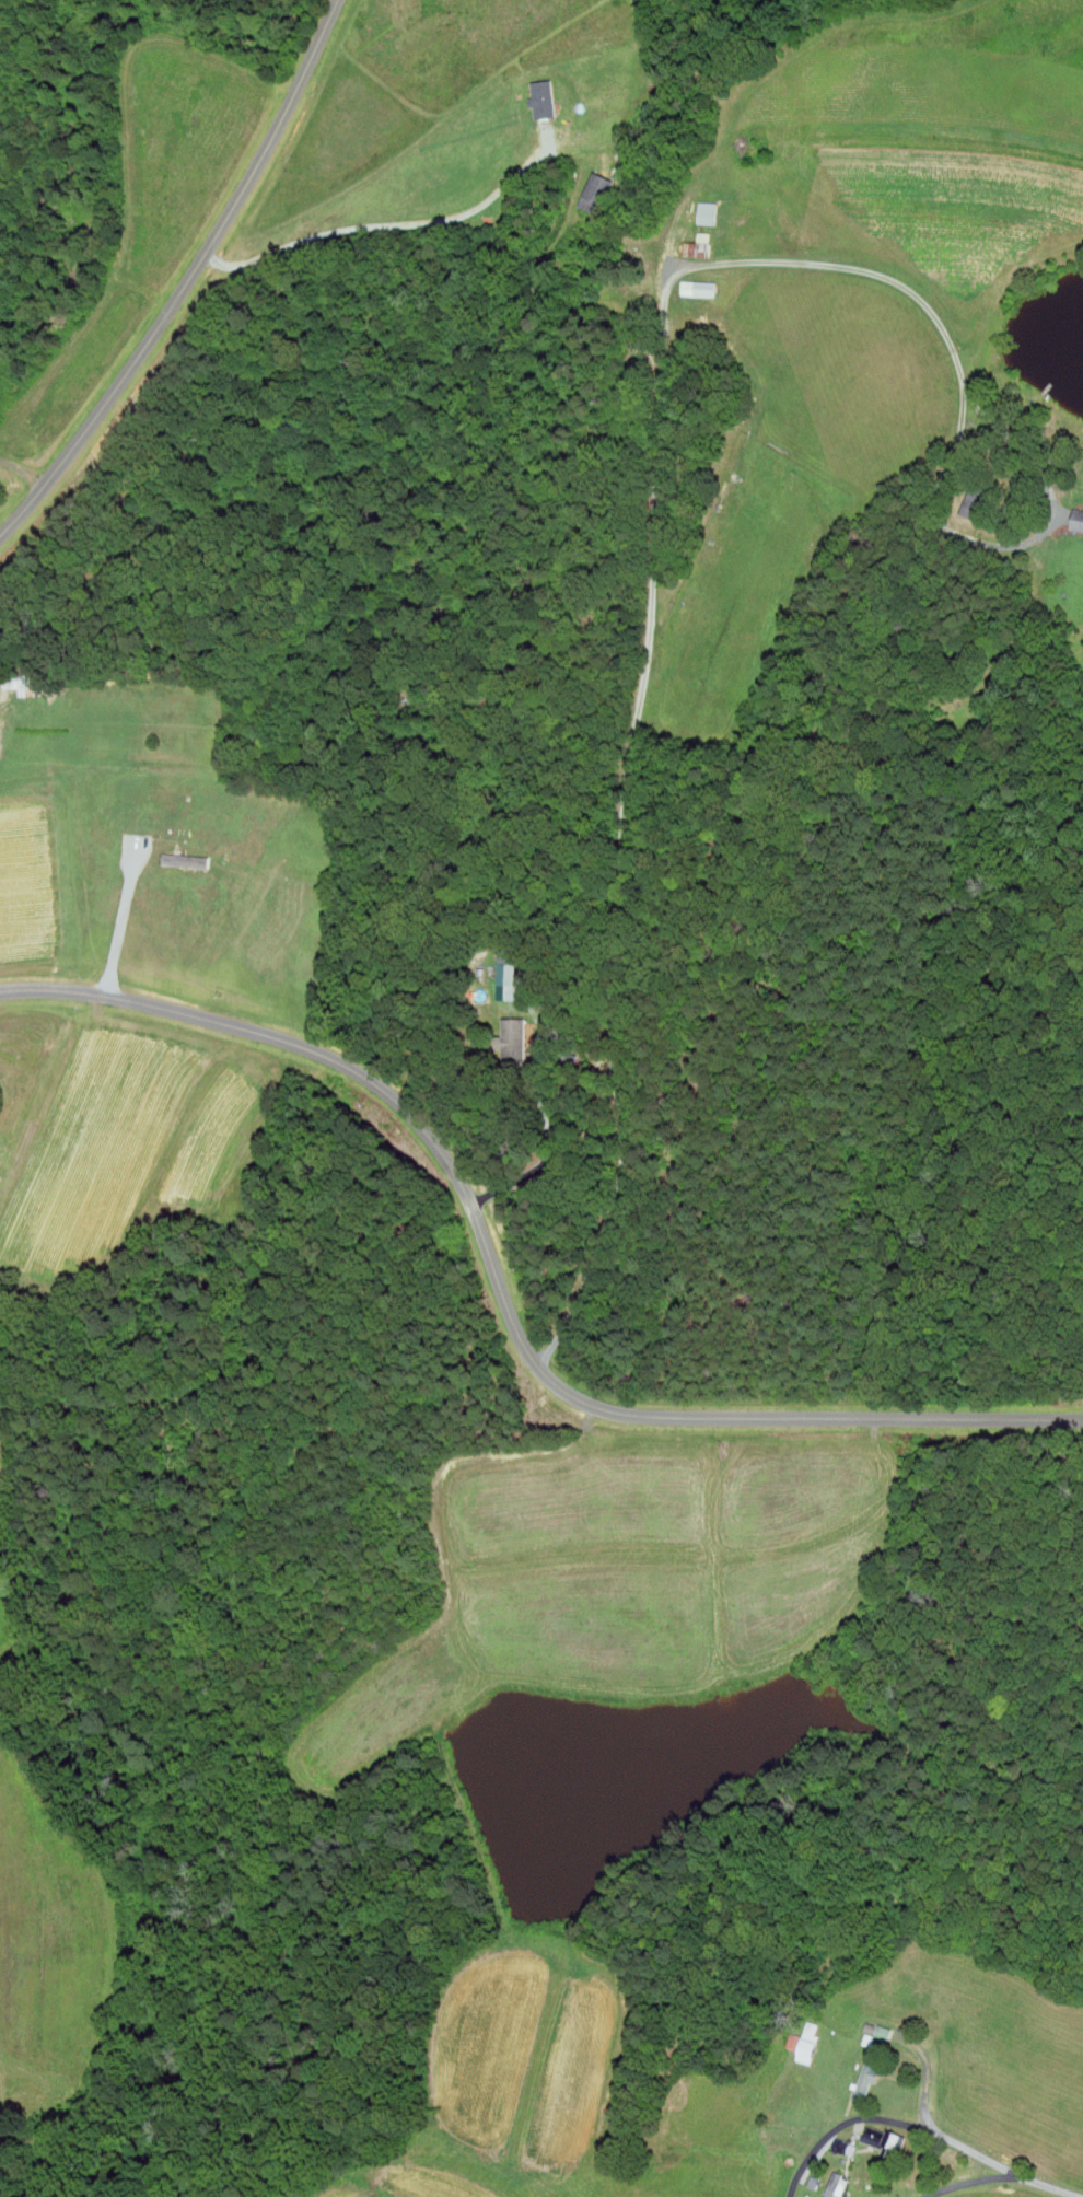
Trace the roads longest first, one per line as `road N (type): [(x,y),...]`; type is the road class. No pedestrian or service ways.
road 1 (residential): [(1082,1417),(667,1417),(574,1397),(526,1348),(470,1201),(435,1140),(373,1080),(312,1049),(162,1007),(66,989),(0,990)]
road 2 (residential): [(0,535),(90,427),(182,292),(273,137),(338,0)]

